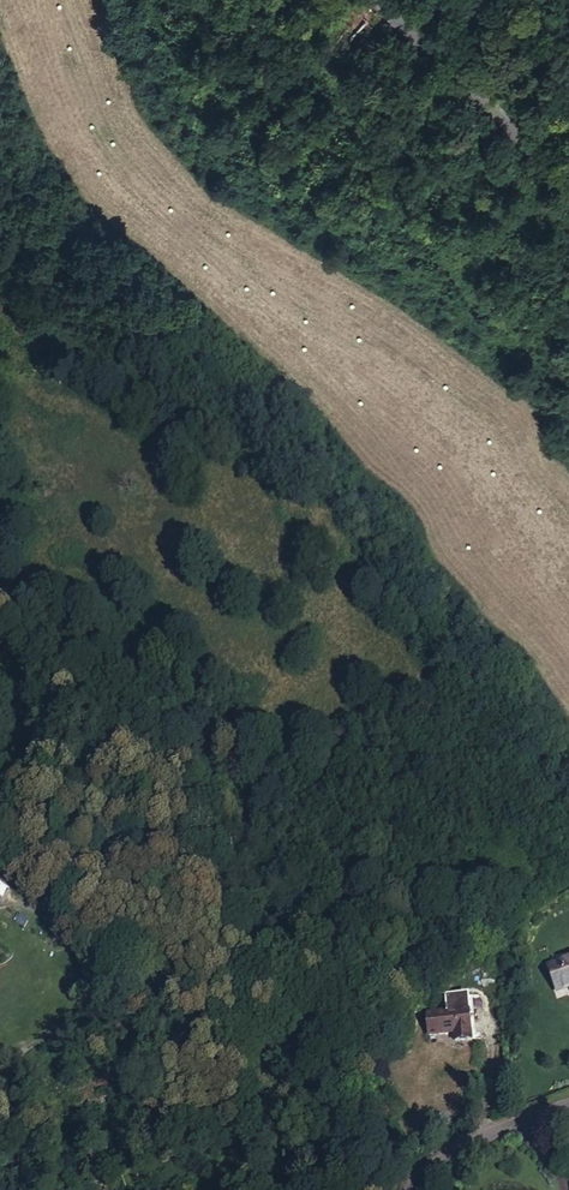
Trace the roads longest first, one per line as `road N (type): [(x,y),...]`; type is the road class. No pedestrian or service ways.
road 1 (unclassified): [(568,177),(457,88),(380,0)]
road 2 (residential): [(406,1189),(420,1168),(454,1147),(568,1104)]

